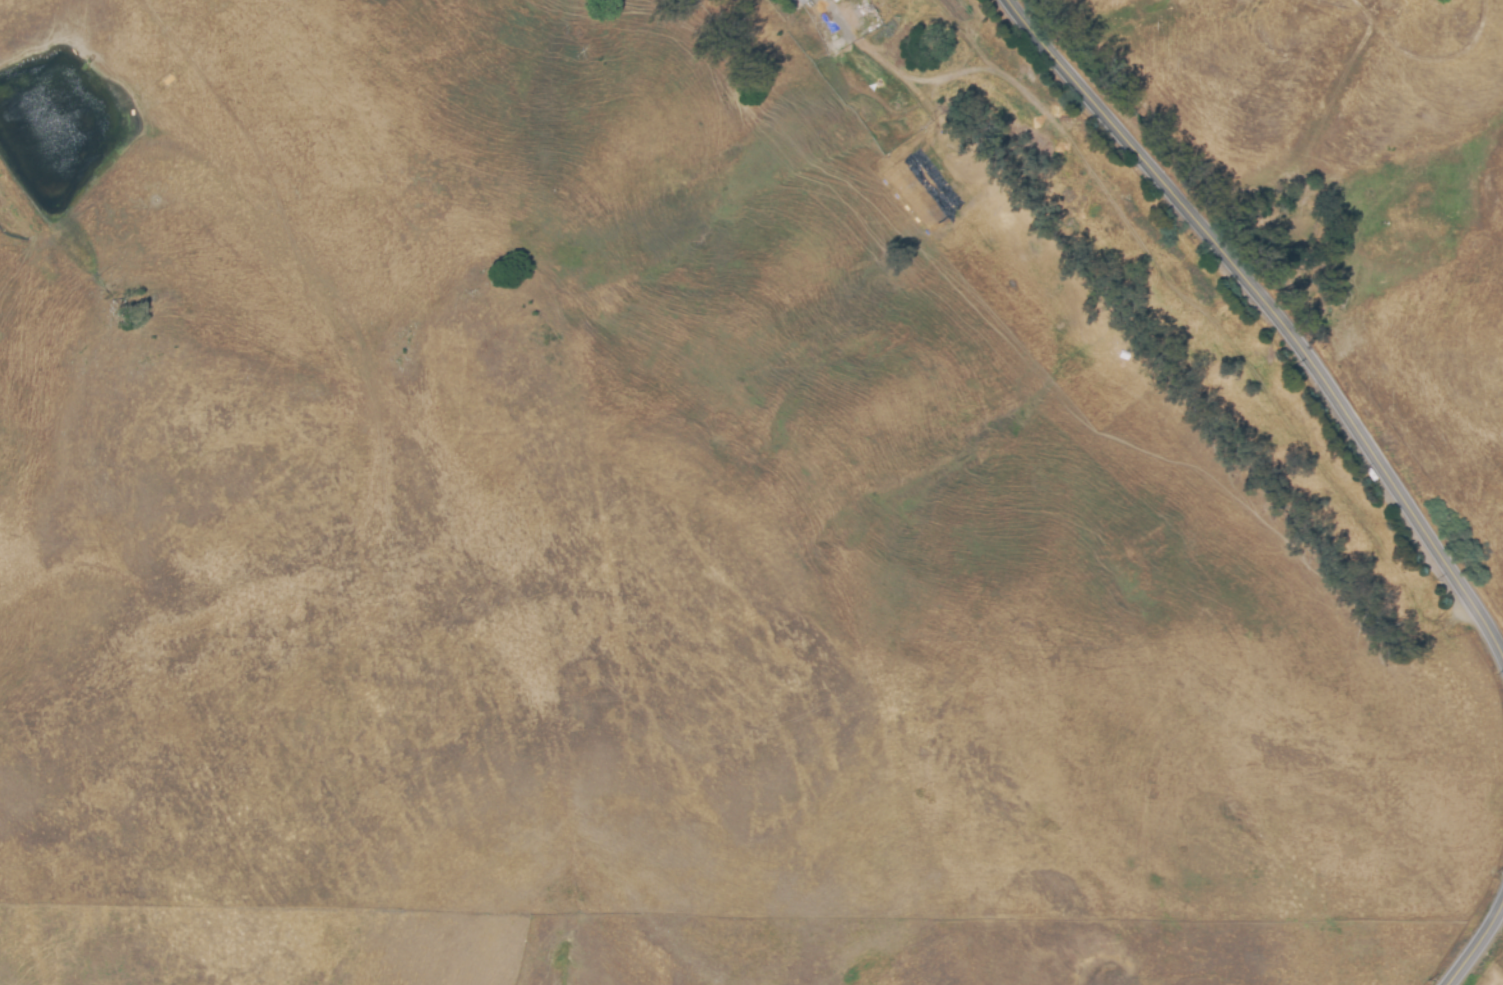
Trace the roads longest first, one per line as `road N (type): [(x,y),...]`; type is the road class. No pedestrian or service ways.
road 1 (tertiary): [(1008,0),(1276,323),(1390,479),(1502,660)]

